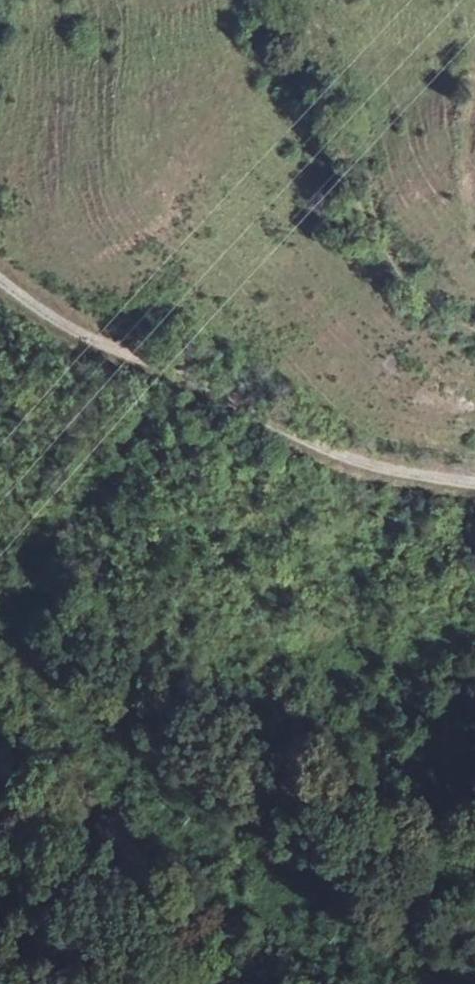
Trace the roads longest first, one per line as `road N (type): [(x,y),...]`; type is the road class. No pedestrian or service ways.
road 1 (track): [(0,282),(53,323),(209,416),(385,472),(474,484)]

